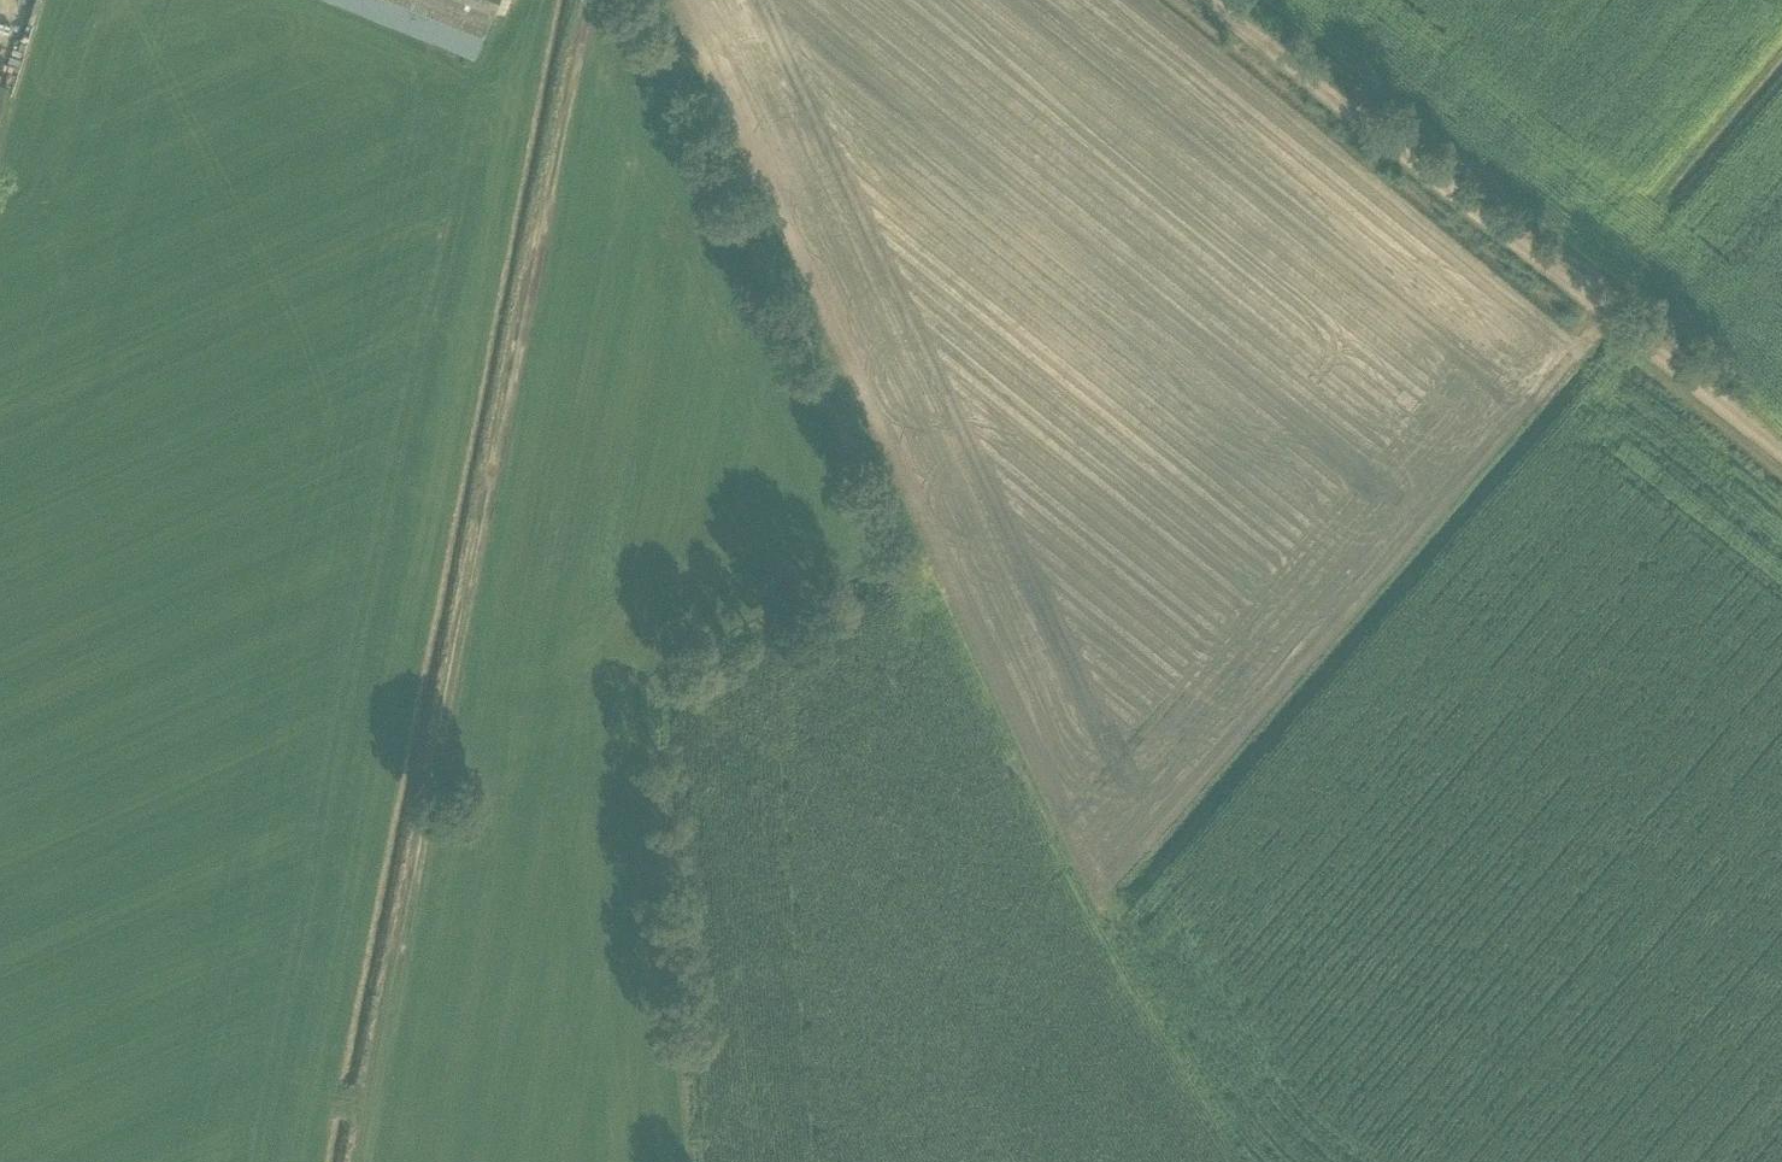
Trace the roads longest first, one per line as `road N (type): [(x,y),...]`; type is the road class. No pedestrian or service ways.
road 1 (track): [(583,0),(356,1161)]
road 2 (track): [(1205,0),(1781,458)]
road 3 (track): [(643,0),(917,557)]

